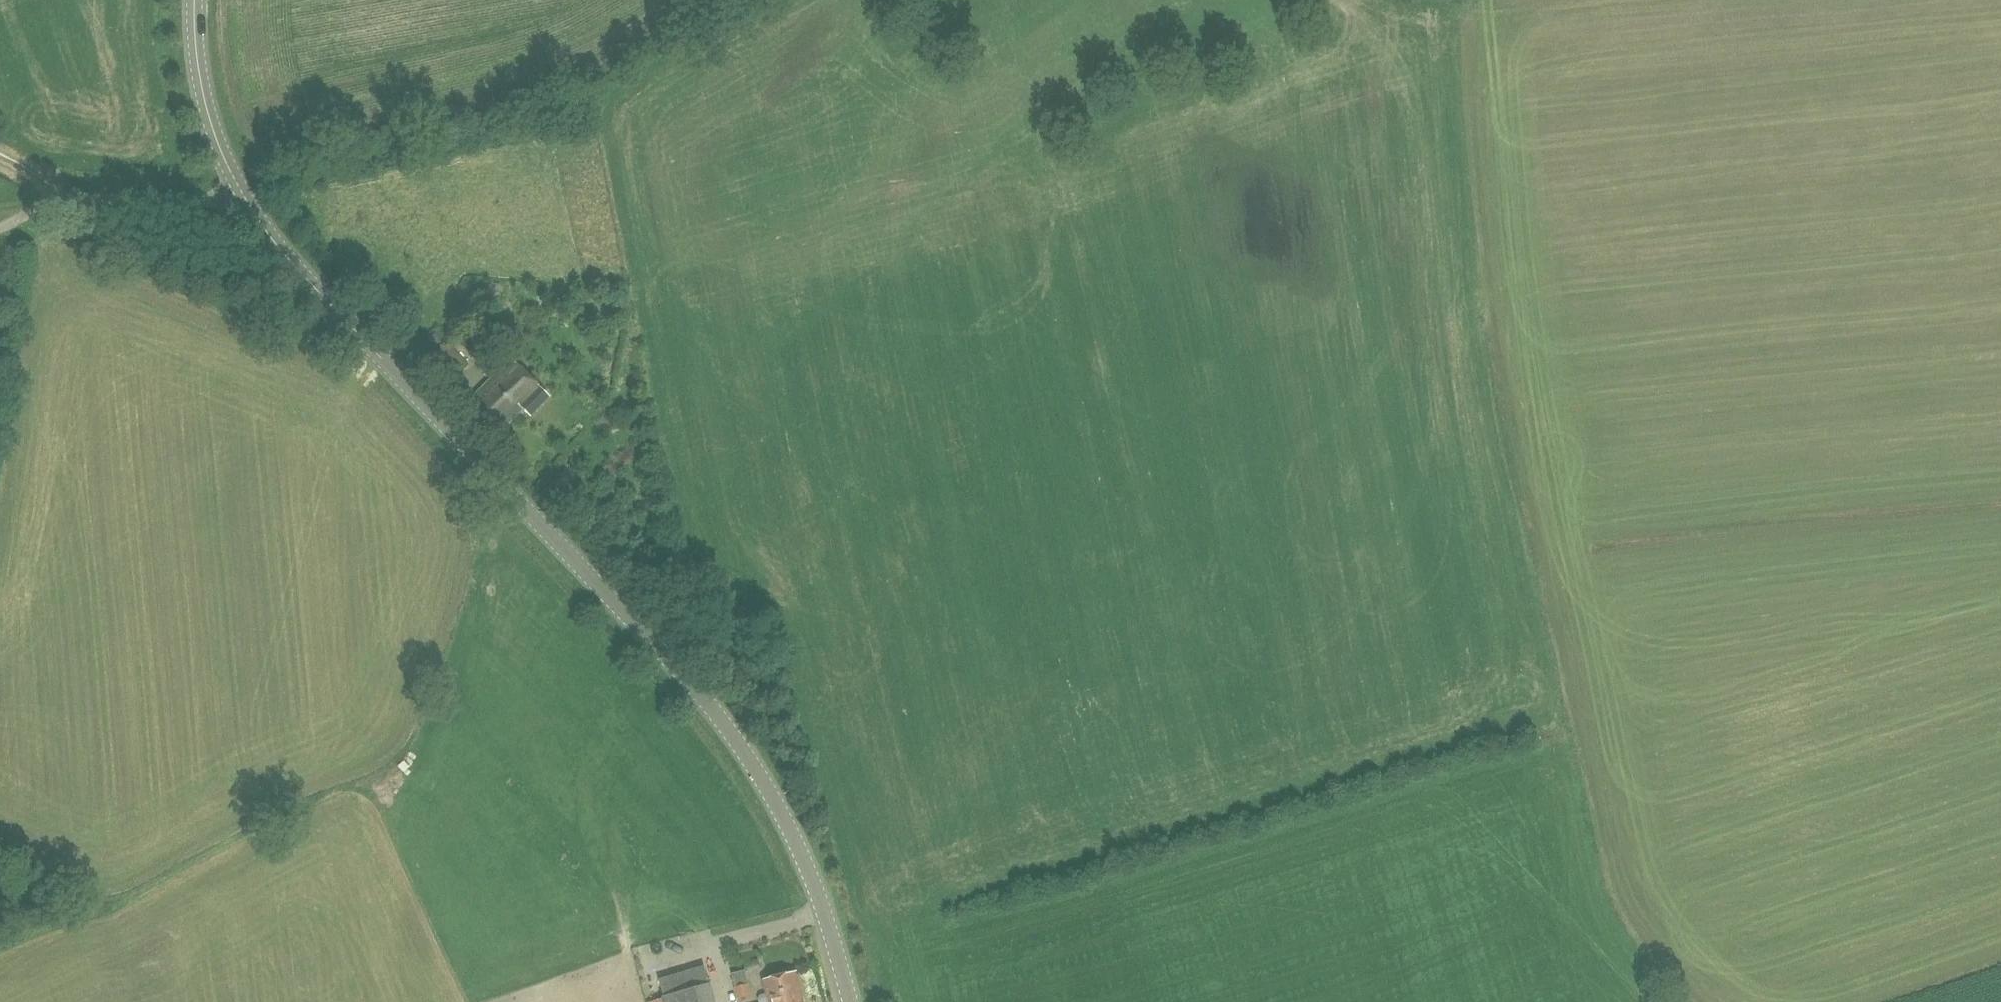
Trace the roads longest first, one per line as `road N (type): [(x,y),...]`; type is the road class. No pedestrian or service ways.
road 1 (secondary): [(849,1001),(801,852),(758,771),(256,216),(215,134),(195,46),(197,0)]

